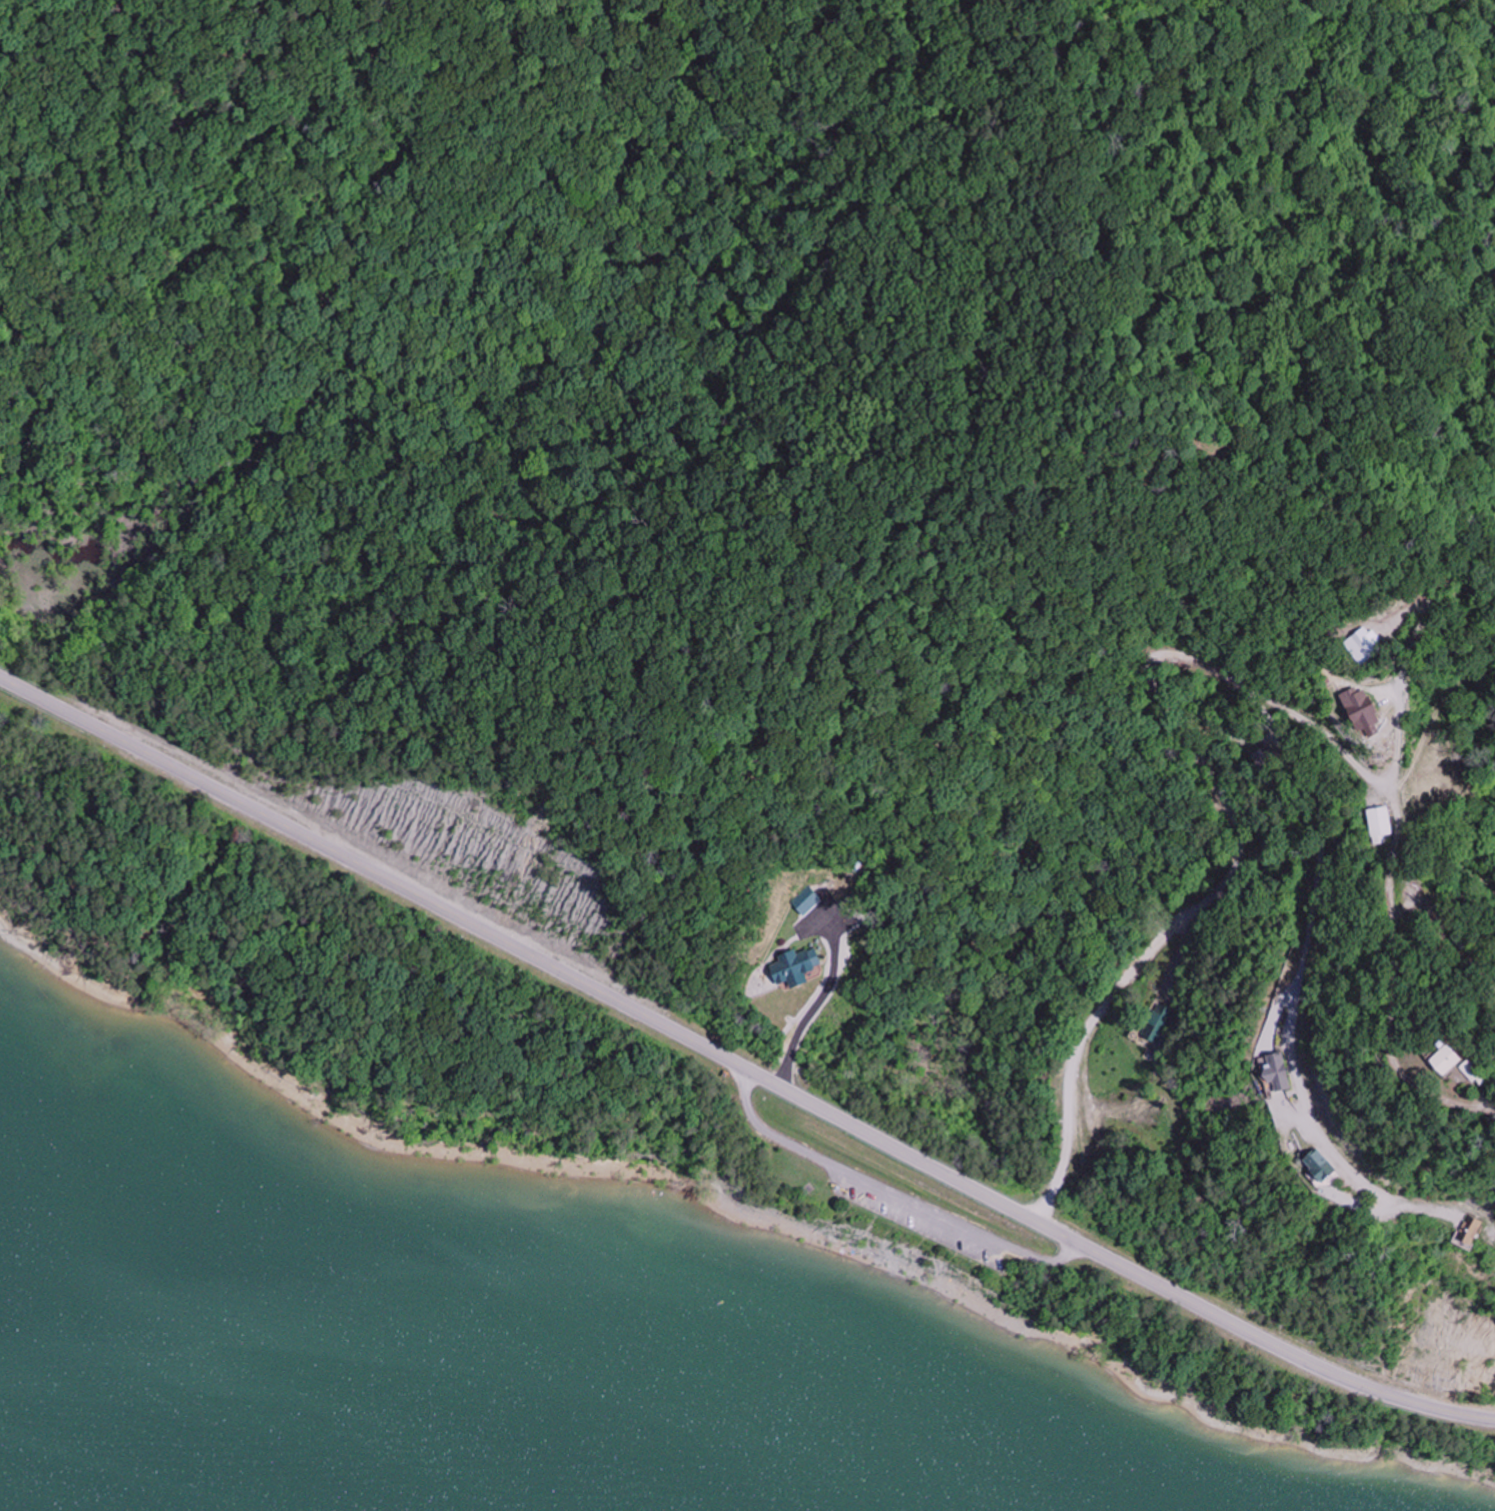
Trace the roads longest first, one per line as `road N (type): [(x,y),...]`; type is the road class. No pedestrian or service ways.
road 1 (secondary): [(1494,1419),(1351,1382),(1246,1333),(0,677)]

